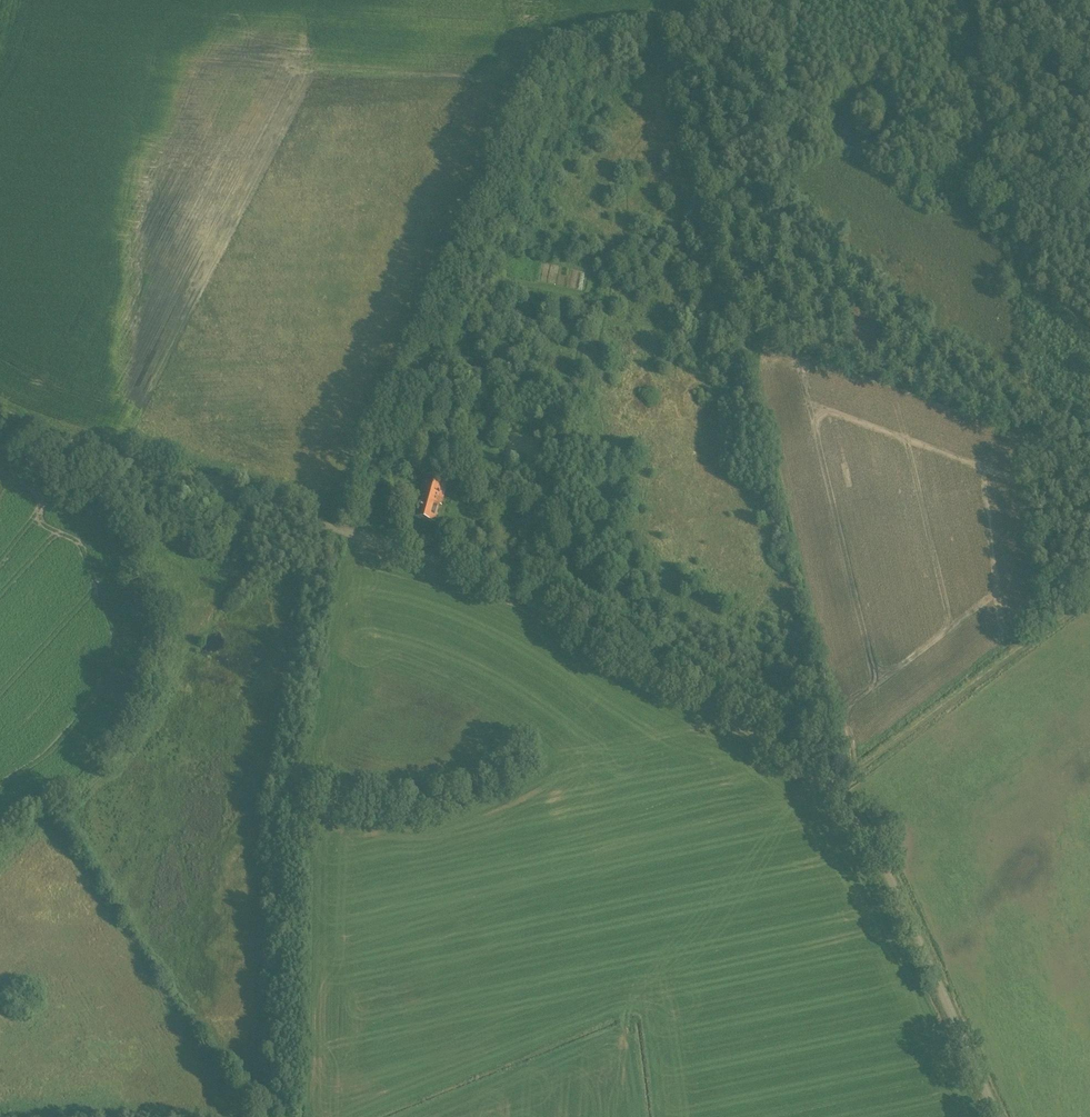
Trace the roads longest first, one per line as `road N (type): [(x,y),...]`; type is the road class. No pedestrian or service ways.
road 1 (unclassified): [(997,1116),(882,862),(827,789),(770,742),(489,580),(59,442),(0,413)]
road 2 (track): [(1089,591),(827,789)]

